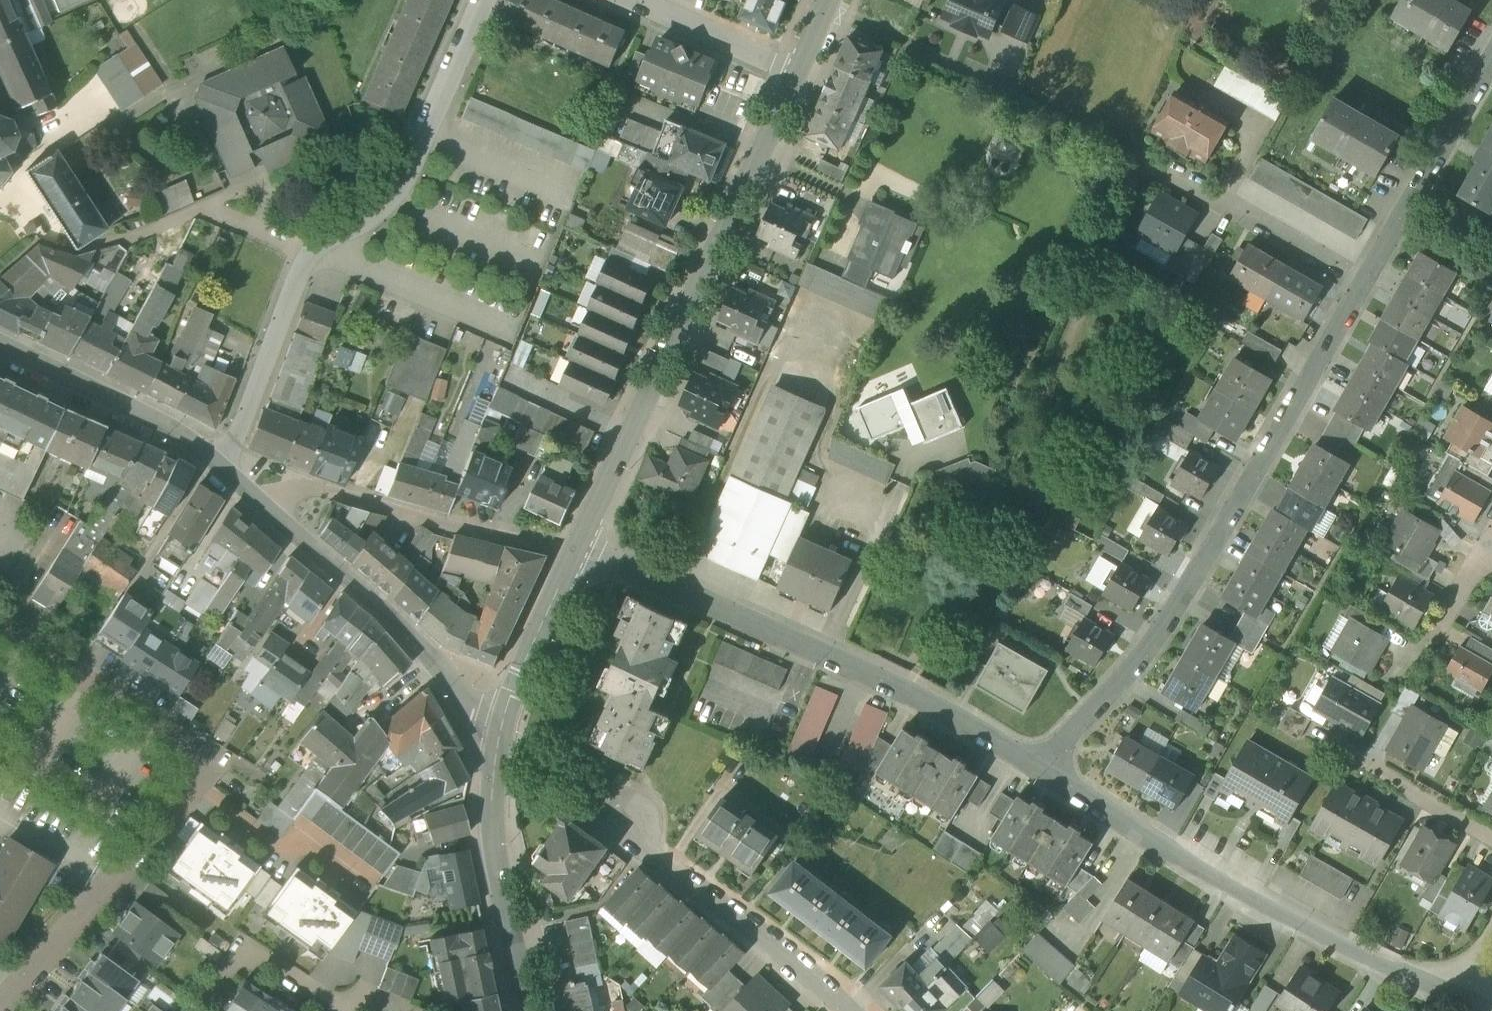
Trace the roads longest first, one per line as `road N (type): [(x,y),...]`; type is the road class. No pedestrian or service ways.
road 1 (residential): [(1037,767),(1153,640),(1282,427),(1358,280)]
road 2 (residential): [(0,1003),(198,776),(198,754),(177,732),(0,619)]
road 3 (residential): [(212,459),(239,432),(308,254),(382,211),(407,177),(485,0)]
road 4 (secondary): [(575,543),(799,74)]
road 5 (residential): [(575,543),(943,707),(1037,767)]
road 6 (residential): [(1037,767),(1254,902),(1461,1001)]
road 7 (residential): [(575,543),(478,530),(298,483),(251,498)]
road 8 (residential): [(251,498),(377,601),(493,725)]
road 9 (secondary): [(531,1010),(492,840),(493,725)]
road 10 (residential): [(846,1010),(652,856),(630,827)]
road 11 (residential): [(1147,161),(1358,280)]
road 12 (residential): [(0,348),(145,417),(212,459)]
road 13 (residential): [(1491,837),(1315,734)]
road 14 (secondary): [(493,725),(575,543)]
road 15 (residential): [(195,1010),(240,950),(345,1010)]
road 16 (residential): [(799,74),(633,0)]
road 17 (residential): [(1358,280),(1444,133)]
road 18 (residential): [(1444,133),(1324,67)]

